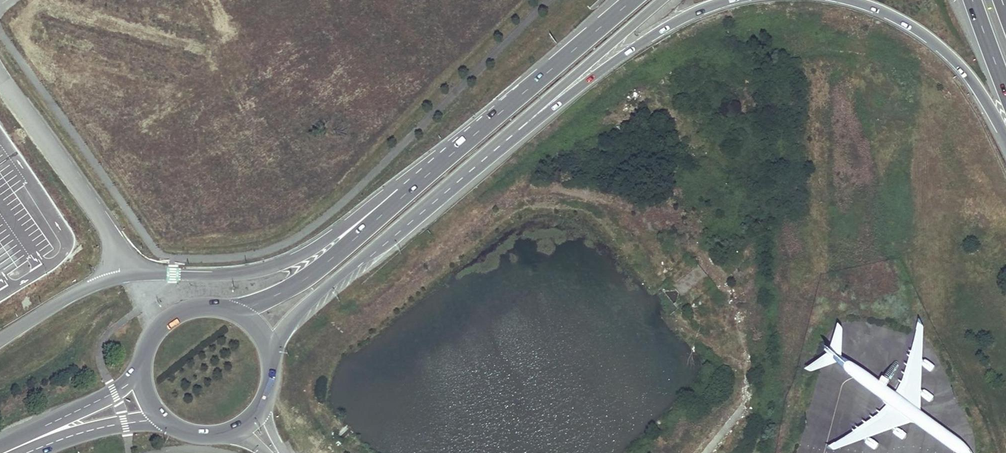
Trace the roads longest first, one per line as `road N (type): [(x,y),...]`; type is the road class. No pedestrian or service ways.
road 1 (tertiary): [(441,163),(266,269),(122,276)]
road 2 (secondary): [(269,348),(324,288),(529,121)]
road 3 (secondary): [(441,163),(320,269),(252,306),(230,306)]
road 4 (secondary): [(637,0),(441,163)]
road 5 (trunk): [(529,121),(641,43),(733,0)]
road 6 (unclassified): [(122,276),(110,235),(0,76)]
road 7 (trunk): [(862,0),(942,44),(1005,142)]
road 8 (secondary): [(529,121),(662,0)]
road 9 (secondary): [(140,366),(114,394),(0,448)]
road 10 (secondary): [(27,452),(103,427),(165,418)]
road 11 (tertiary): [(122,276),(0,341)]
road 12 (secondary): [(230,306),(209,301),(168,313),(144,346),(140,366)]

